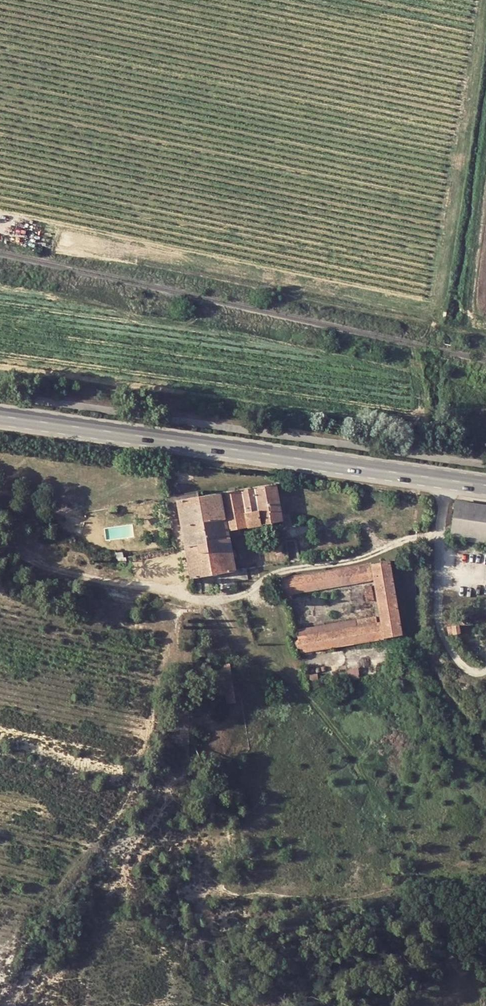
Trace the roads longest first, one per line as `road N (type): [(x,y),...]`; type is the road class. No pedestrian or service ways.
road 1 (secondary): [(0,415),(448,480)]
road 2 (track): [(485,328),(459,332),(59,248)]
road 3 (track): [(485,326),(472,305),(485,194)]

